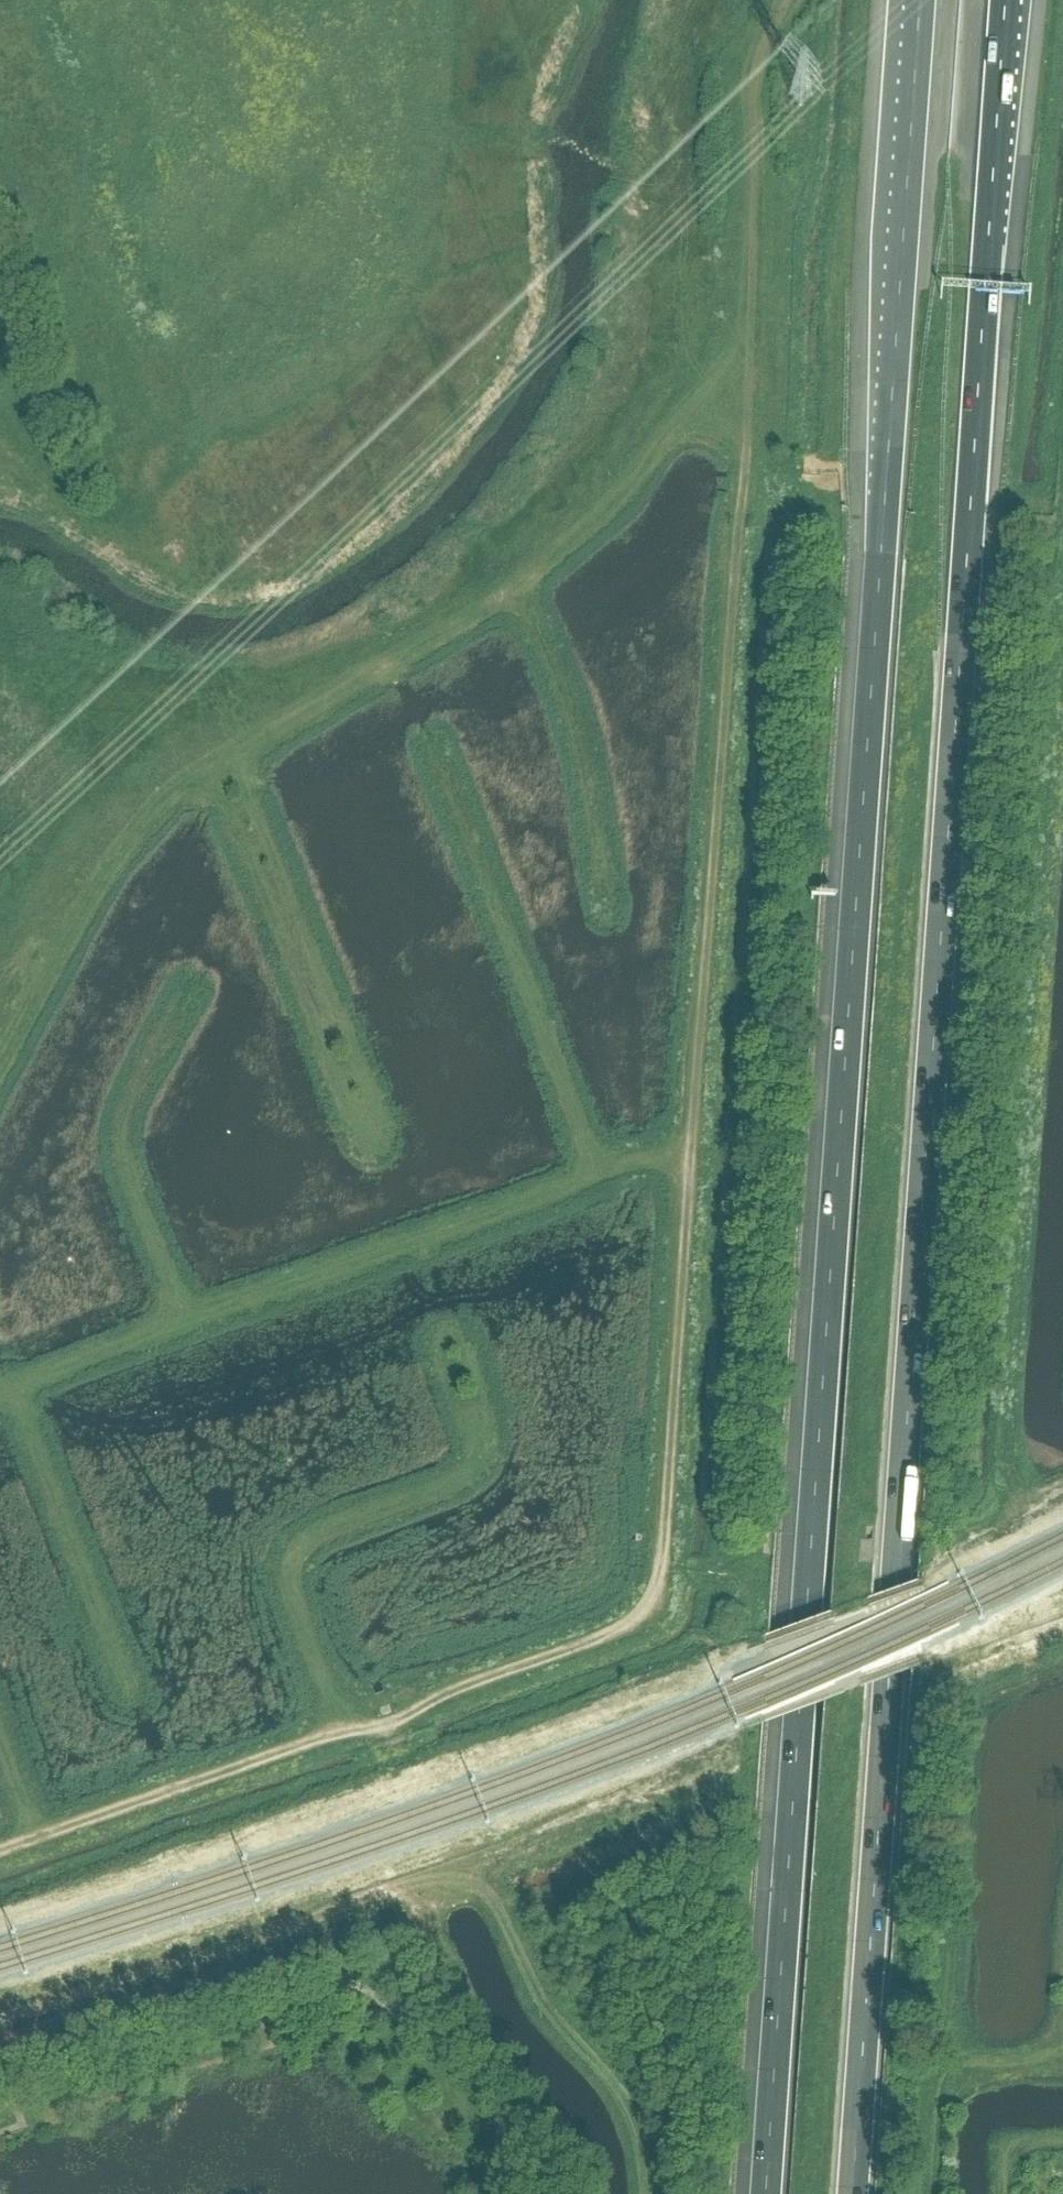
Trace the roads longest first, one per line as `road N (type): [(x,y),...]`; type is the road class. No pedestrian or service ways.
road 1 (motorway): [(919,0),(766,2193)]
road 2 (motorway): [(853,2193),(1005,0)]
road 3 (track): [(749,367),(661,1555),(637,1616),(608,1638),(434,1698),(387,1728),(333,1735),(0,1851)]
road 4 (track): [(792,0),(763,44),(754,77),(749,367),(667,435),(620,505),(518,593),(392,656),(337,700),(161,805),(82,911),(0,1069)]
road 5 (track): [(691,1168),(624,1176),(0,1391)]
road 6 (track): [(1062,2051),(1032,2073),(972,2075),(927,2094)]

